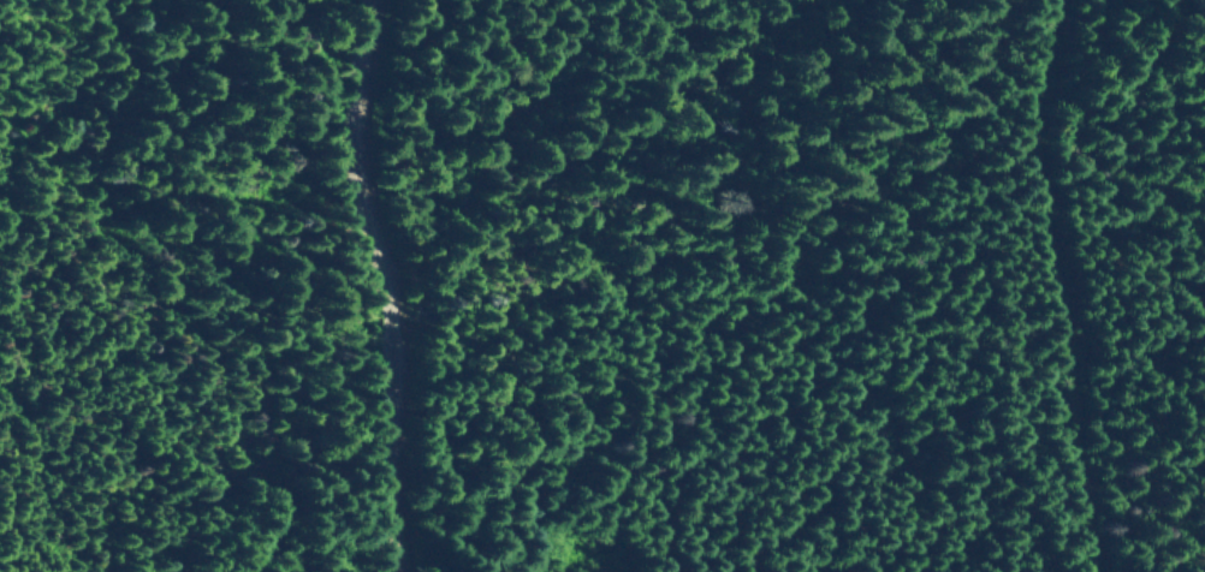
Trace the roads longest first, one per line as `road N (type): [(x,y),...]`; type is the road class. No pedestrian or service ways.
road 1 (track): [(364,0),(348,132),(386,330),(385,491),(400,571)]

